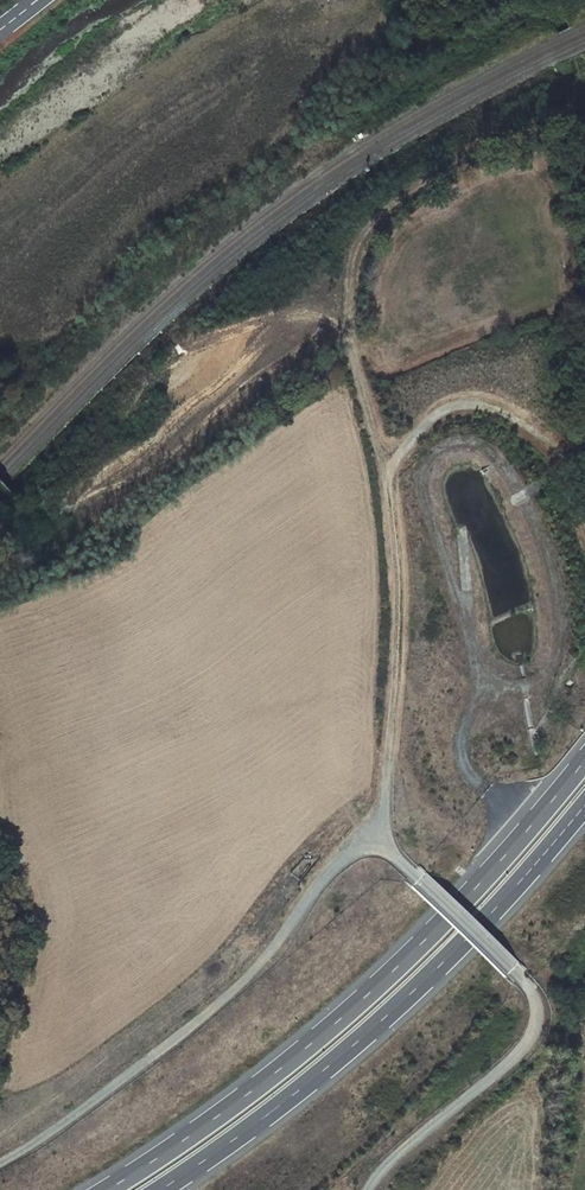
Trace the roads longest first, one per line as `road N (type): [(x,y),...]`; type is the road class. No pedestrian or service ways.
road 1 (track): [(377,838),(391,795),(399,595),(388,467),(348,332),(354,263),(366,226),(425,178),(525,124),(577,112)]
road 2 (unclassified): [(368,1189),(383,1167),(522,1057),(542,1026),(544,1002),(377,838),(360,842),(323,875),(282,947)]
road 3 (motorway): [(584,767),(431,941),(324,1039),(104,1189)]
road 4 (motorway): [(160,1189),(304,1089),(413,995),(584,806)]
road 5 (track): [(282,947),(193,1025),(0,1160)]

